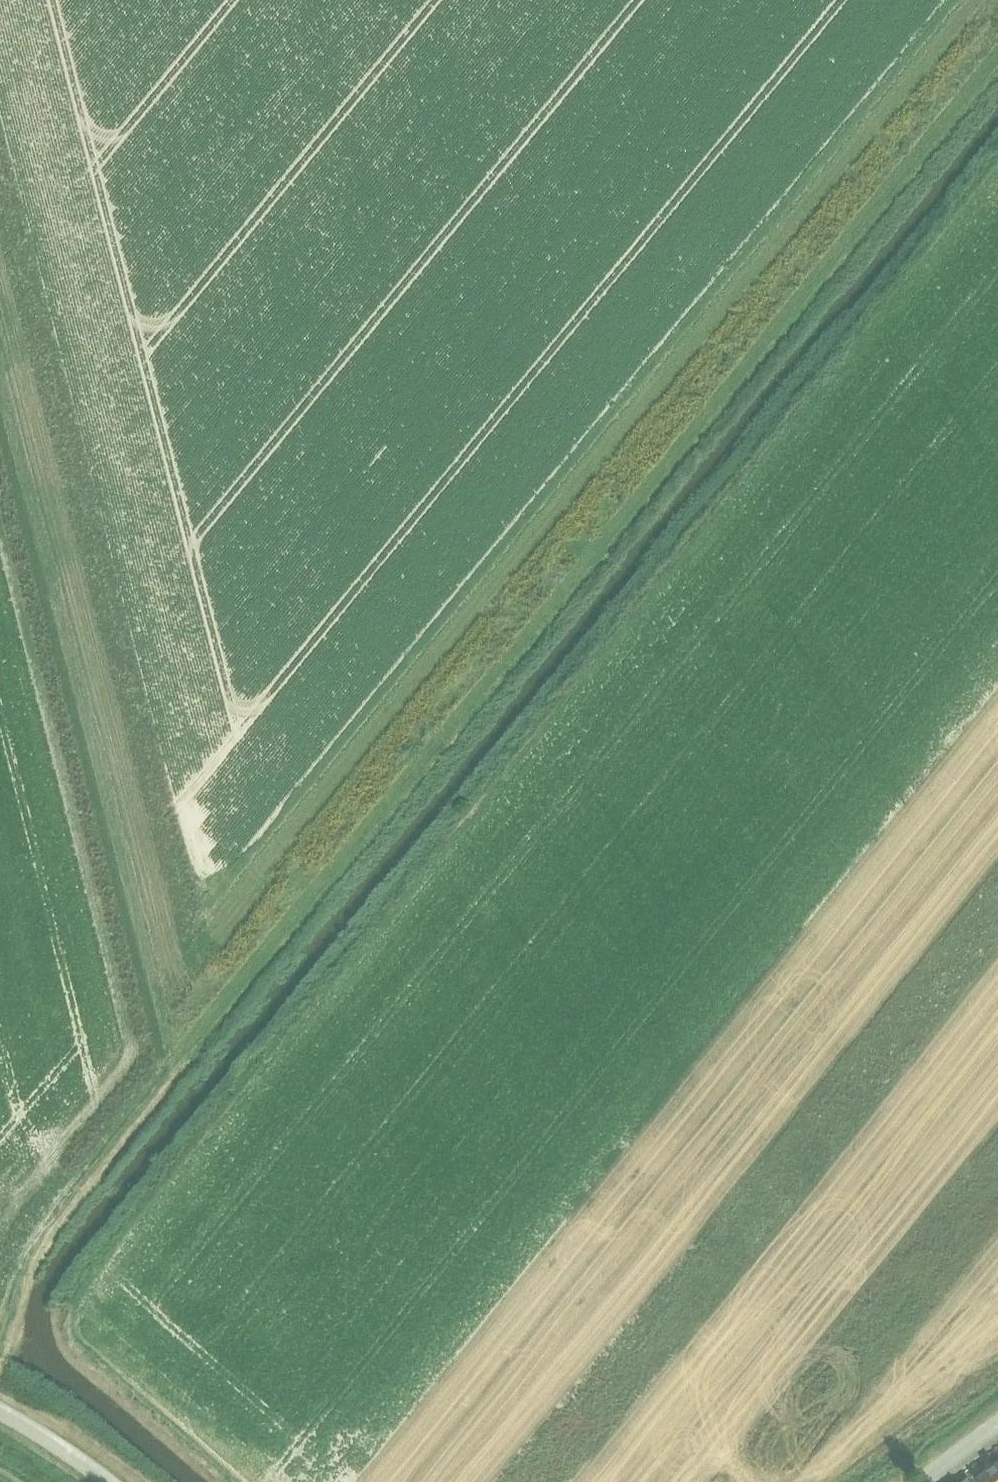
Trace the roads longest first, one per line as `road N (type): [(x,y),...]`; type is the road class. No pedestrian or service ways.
road 1 (residential): [(0,1412),(107,1481)]

